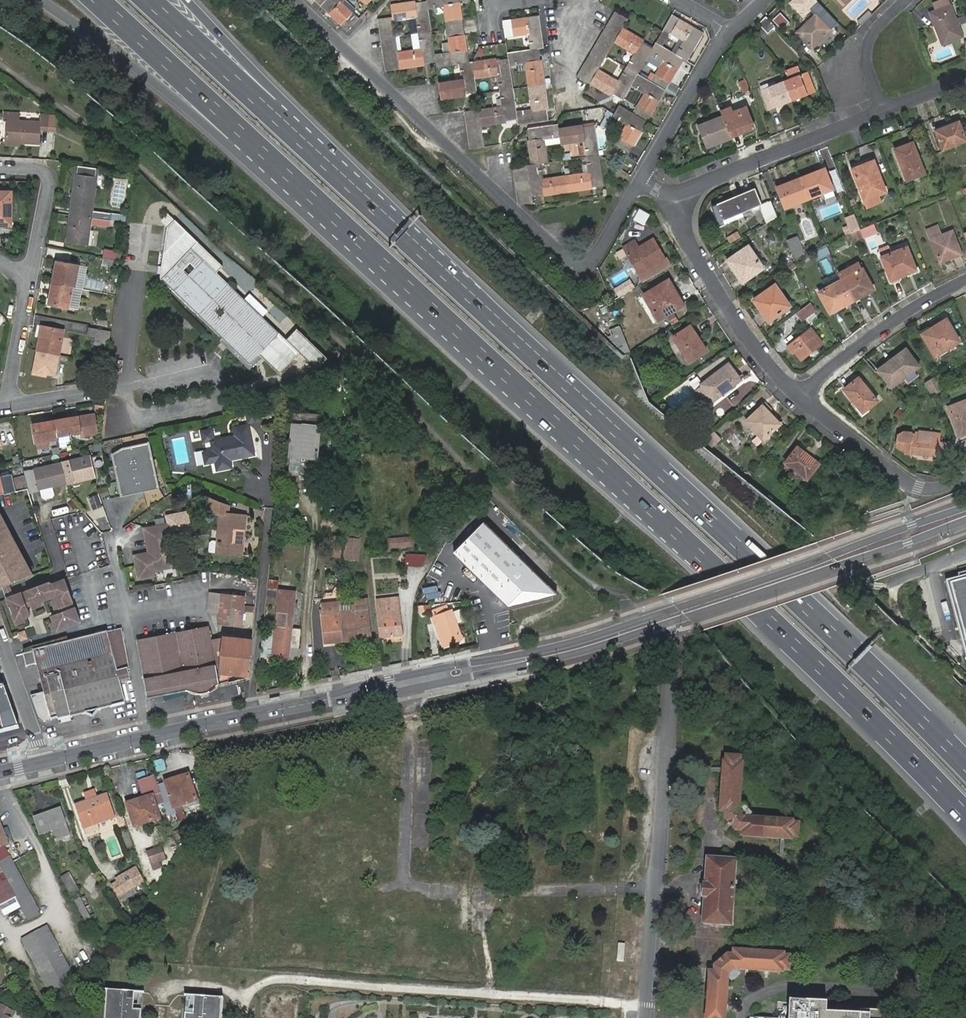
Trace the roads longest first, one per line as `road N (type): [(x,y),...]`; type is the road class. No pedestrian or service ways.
road 1 (motorway): [(965,766),(268,111)]
road 2 (motorway): [(376,256),(965,814)]
road 3 (primary): [(411,683),(568,648),(916,531)]
road 4 (residential): [(296,0),(574,266),(598,254),(641,180)]
road 5 (unclassified): [(411,683),(405,880),(414,888),(657,888)]
road 6 (motorway): [(40,0),(376,256)]
road 7 (motorway): [(98,0),(376,256)]
road 8 (primary): [(44,762),(411,683)]
road 9 (residential): [(799,395),(746,334),(672,198)]
road 10 (residential): [(884,109),(672,198)]
road 11 (residential): [(799,395),(879,331),(965,280)]
road 12 (residential): [(965,479),(933,493),(918,486),(799,395)]
road 13 (residential): [(641,180),(731,31)]
road 14 (motorway): [(268,111),(148,0)]
road 15 (residential): [(29,274),(49,176),(0,166)]
road 16 (motorway): [(268,111),(187,0)]
road 17 (residential): [(29,274),(5,406)]
road 18 (residential): [(0,636),(44,762)]
road 19 (residential): [(884,109),(868,43),(904,0)]
road 20 (residential): [(5,406),(126,390)]

